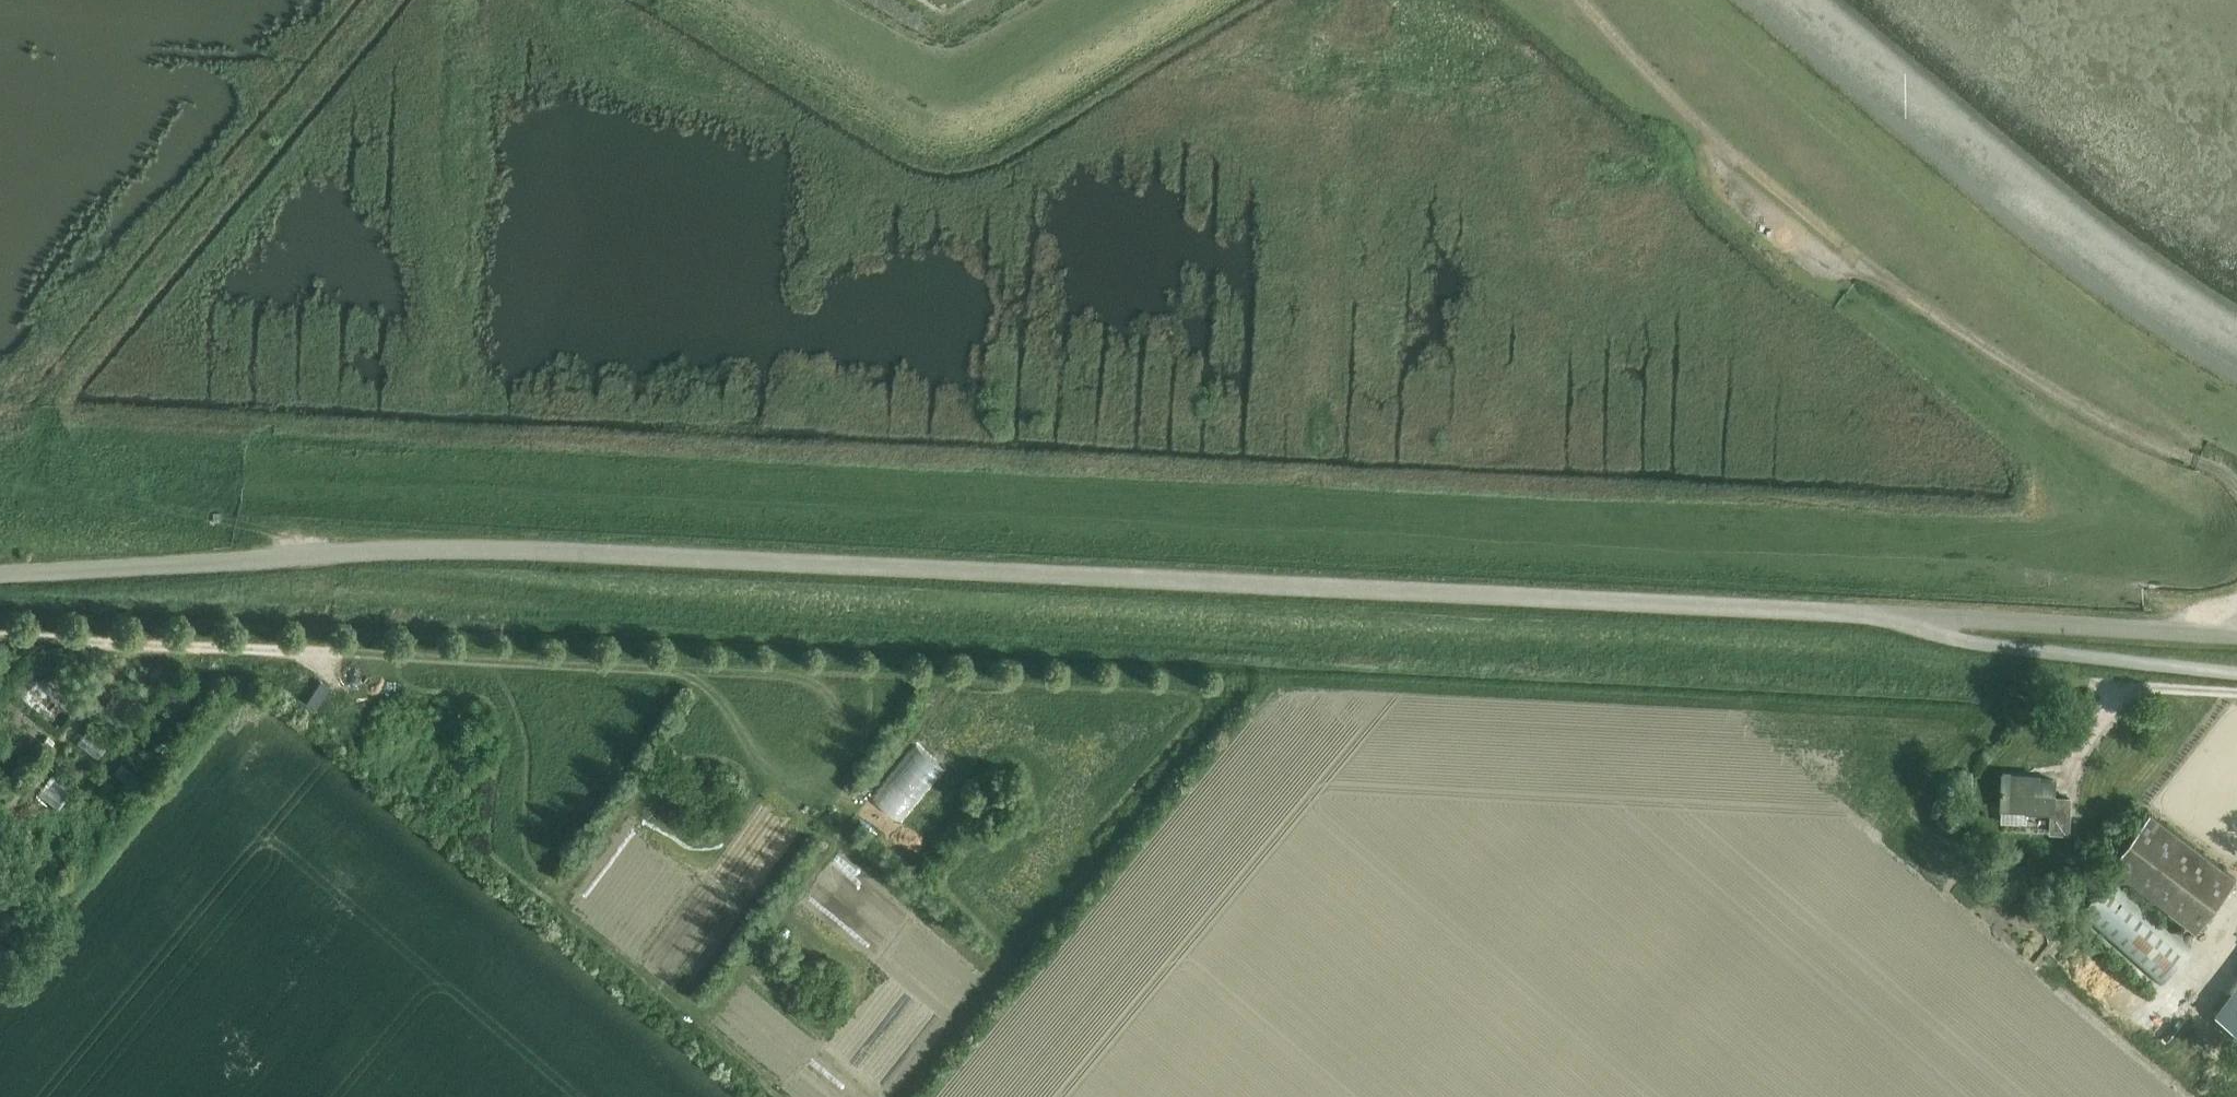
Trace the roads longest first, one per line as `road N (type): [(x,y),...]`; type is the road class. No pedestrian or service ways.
road 1 (unclassified): [(1887,615),(791,564)]
road 2 (unclassified): [(0,576),(329,551),(791,564)]
road 3 (unclassified): [(2236,677),(1965,645),(1887,615)]
road 4 (unclassified): [(2236,634),(1887,615)]

